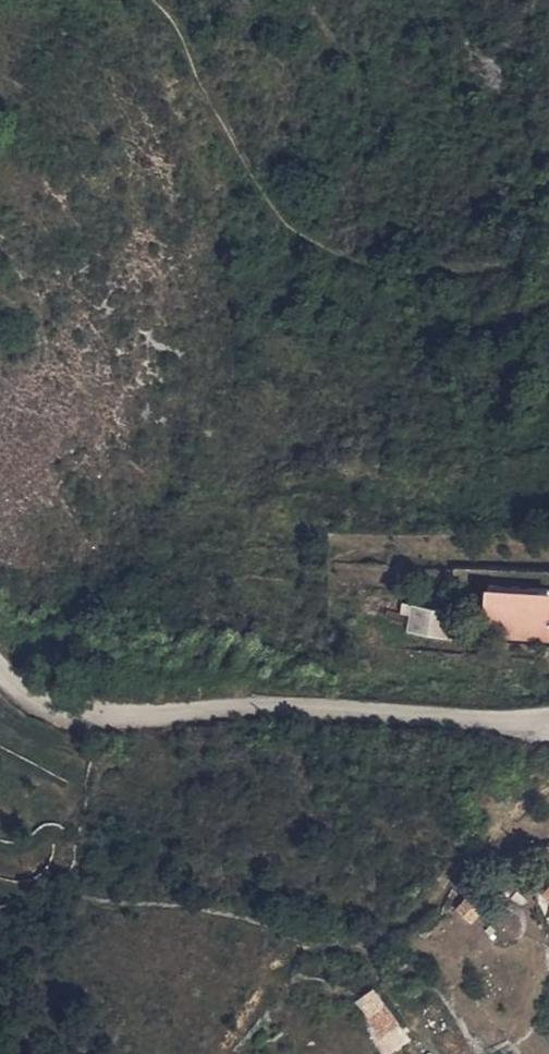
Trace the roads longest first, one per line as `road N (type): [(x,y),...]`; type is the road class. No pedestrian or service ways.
road 1 (tertiary): [(548,723),(253,704),(172,713),(59,709),(0,667)]

